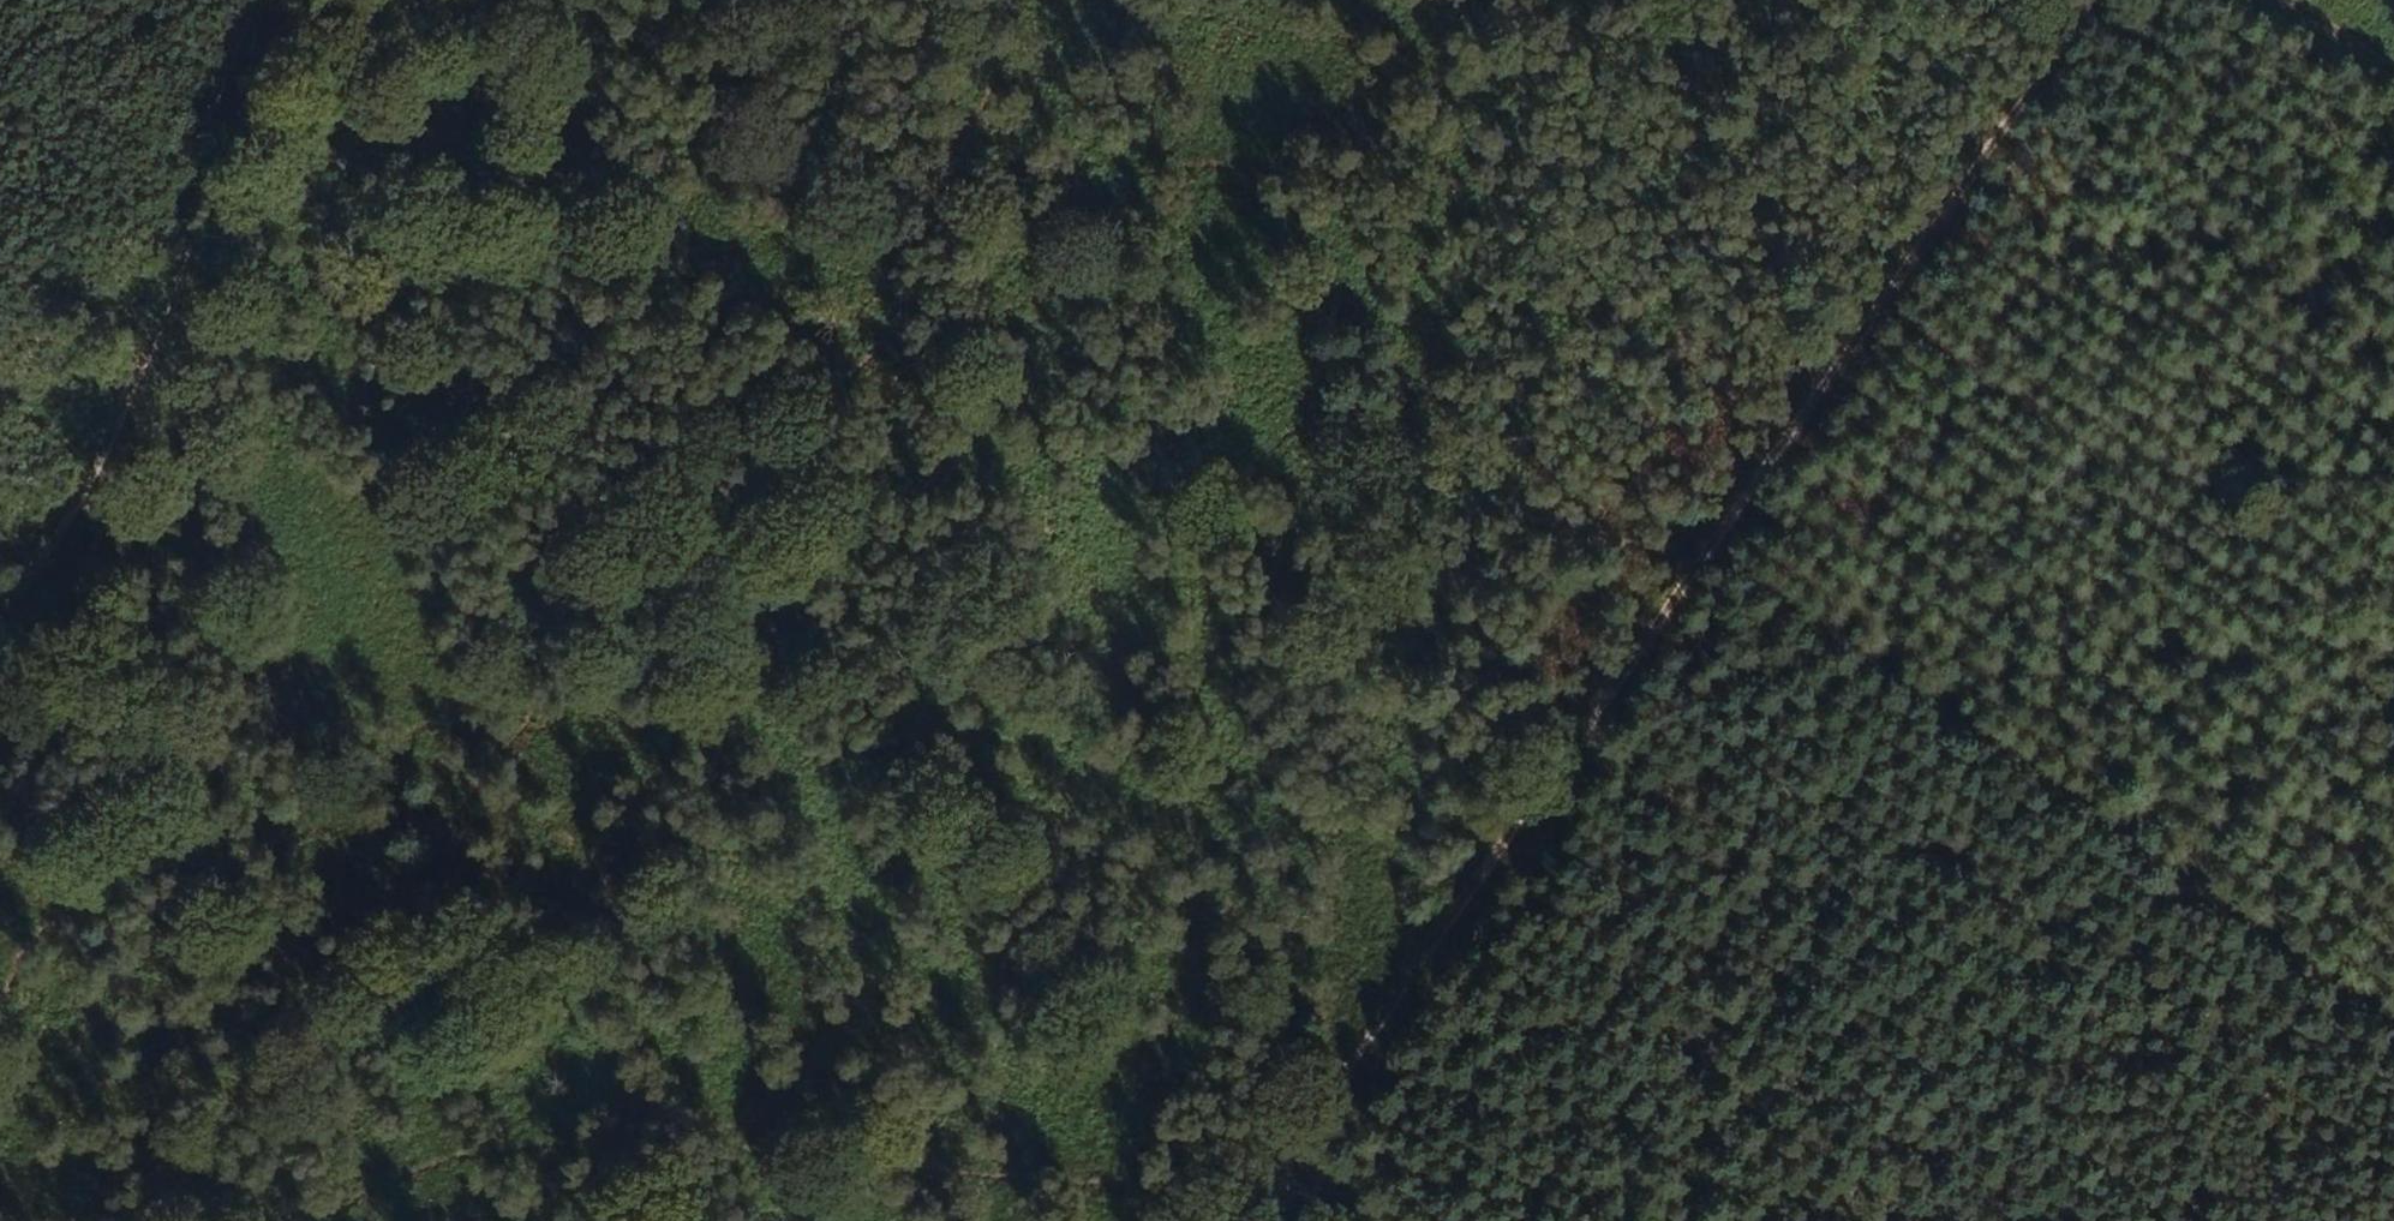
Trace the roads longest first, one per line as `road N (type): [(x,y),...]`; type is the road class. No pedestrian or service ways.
road 1 (track): [(1240,1220),(2100,0)]
road 2 (track): [(266,0),(138,324),(0,543)]

